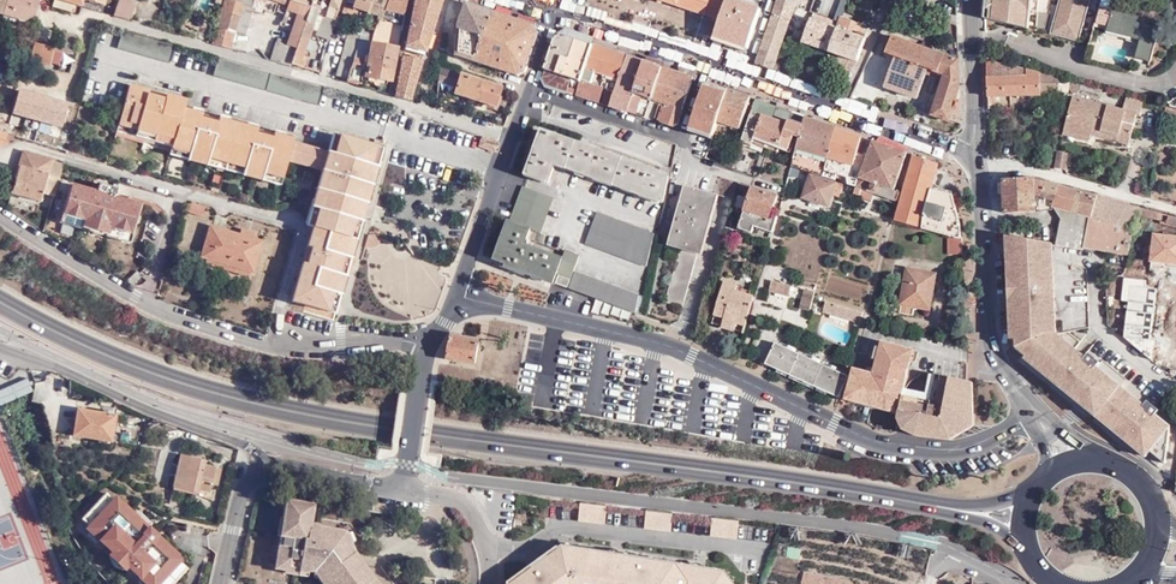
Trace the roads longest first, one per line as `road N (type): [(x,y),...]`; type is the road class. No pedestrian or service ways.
road 1 (primary): [(944,507),(277,409),(183,384),(0,302)]
road 2 (residential): [(1035,413),(978,445),(883,442),(679,350),(461,295)]
road 3 (residential): [(512,139),(111,20)]
road 4 (residential): [(269,342),(303,229),(25,145)]
road 5 (residential): [(269,342),(164,311),(0,214)]
road 6 (residential): [(268,464),(240,444),(0,342)]
road 7 (tertiary): [(1035,413),(991,341),(977,155)]
road 8 (residential): [(977,155),(743,80)]
road 9 (residential): [(970,40),(1126,81),(1157,85),(1175,73)]
road 10 (residential): [(1175,206),(977,155)]
road 11 (residential): [(743,80),(555,17)]
road 12 (residential): [(1175,399),(1095,325),(1086,263)]
road 13 (residential): [(432,330),(396,343),(269,342)]
road 14 (residential): [(461,295),(512,139)]
road 15 (residential): [(399,485),(432,330)]
road 16 (residential): [(399,485),(460,500),(491,550),(489,583)]
road 17 (residential): [(268,464),(399,485)]
road 18 (residential): [(220,583),(239,503),(268,464)]

